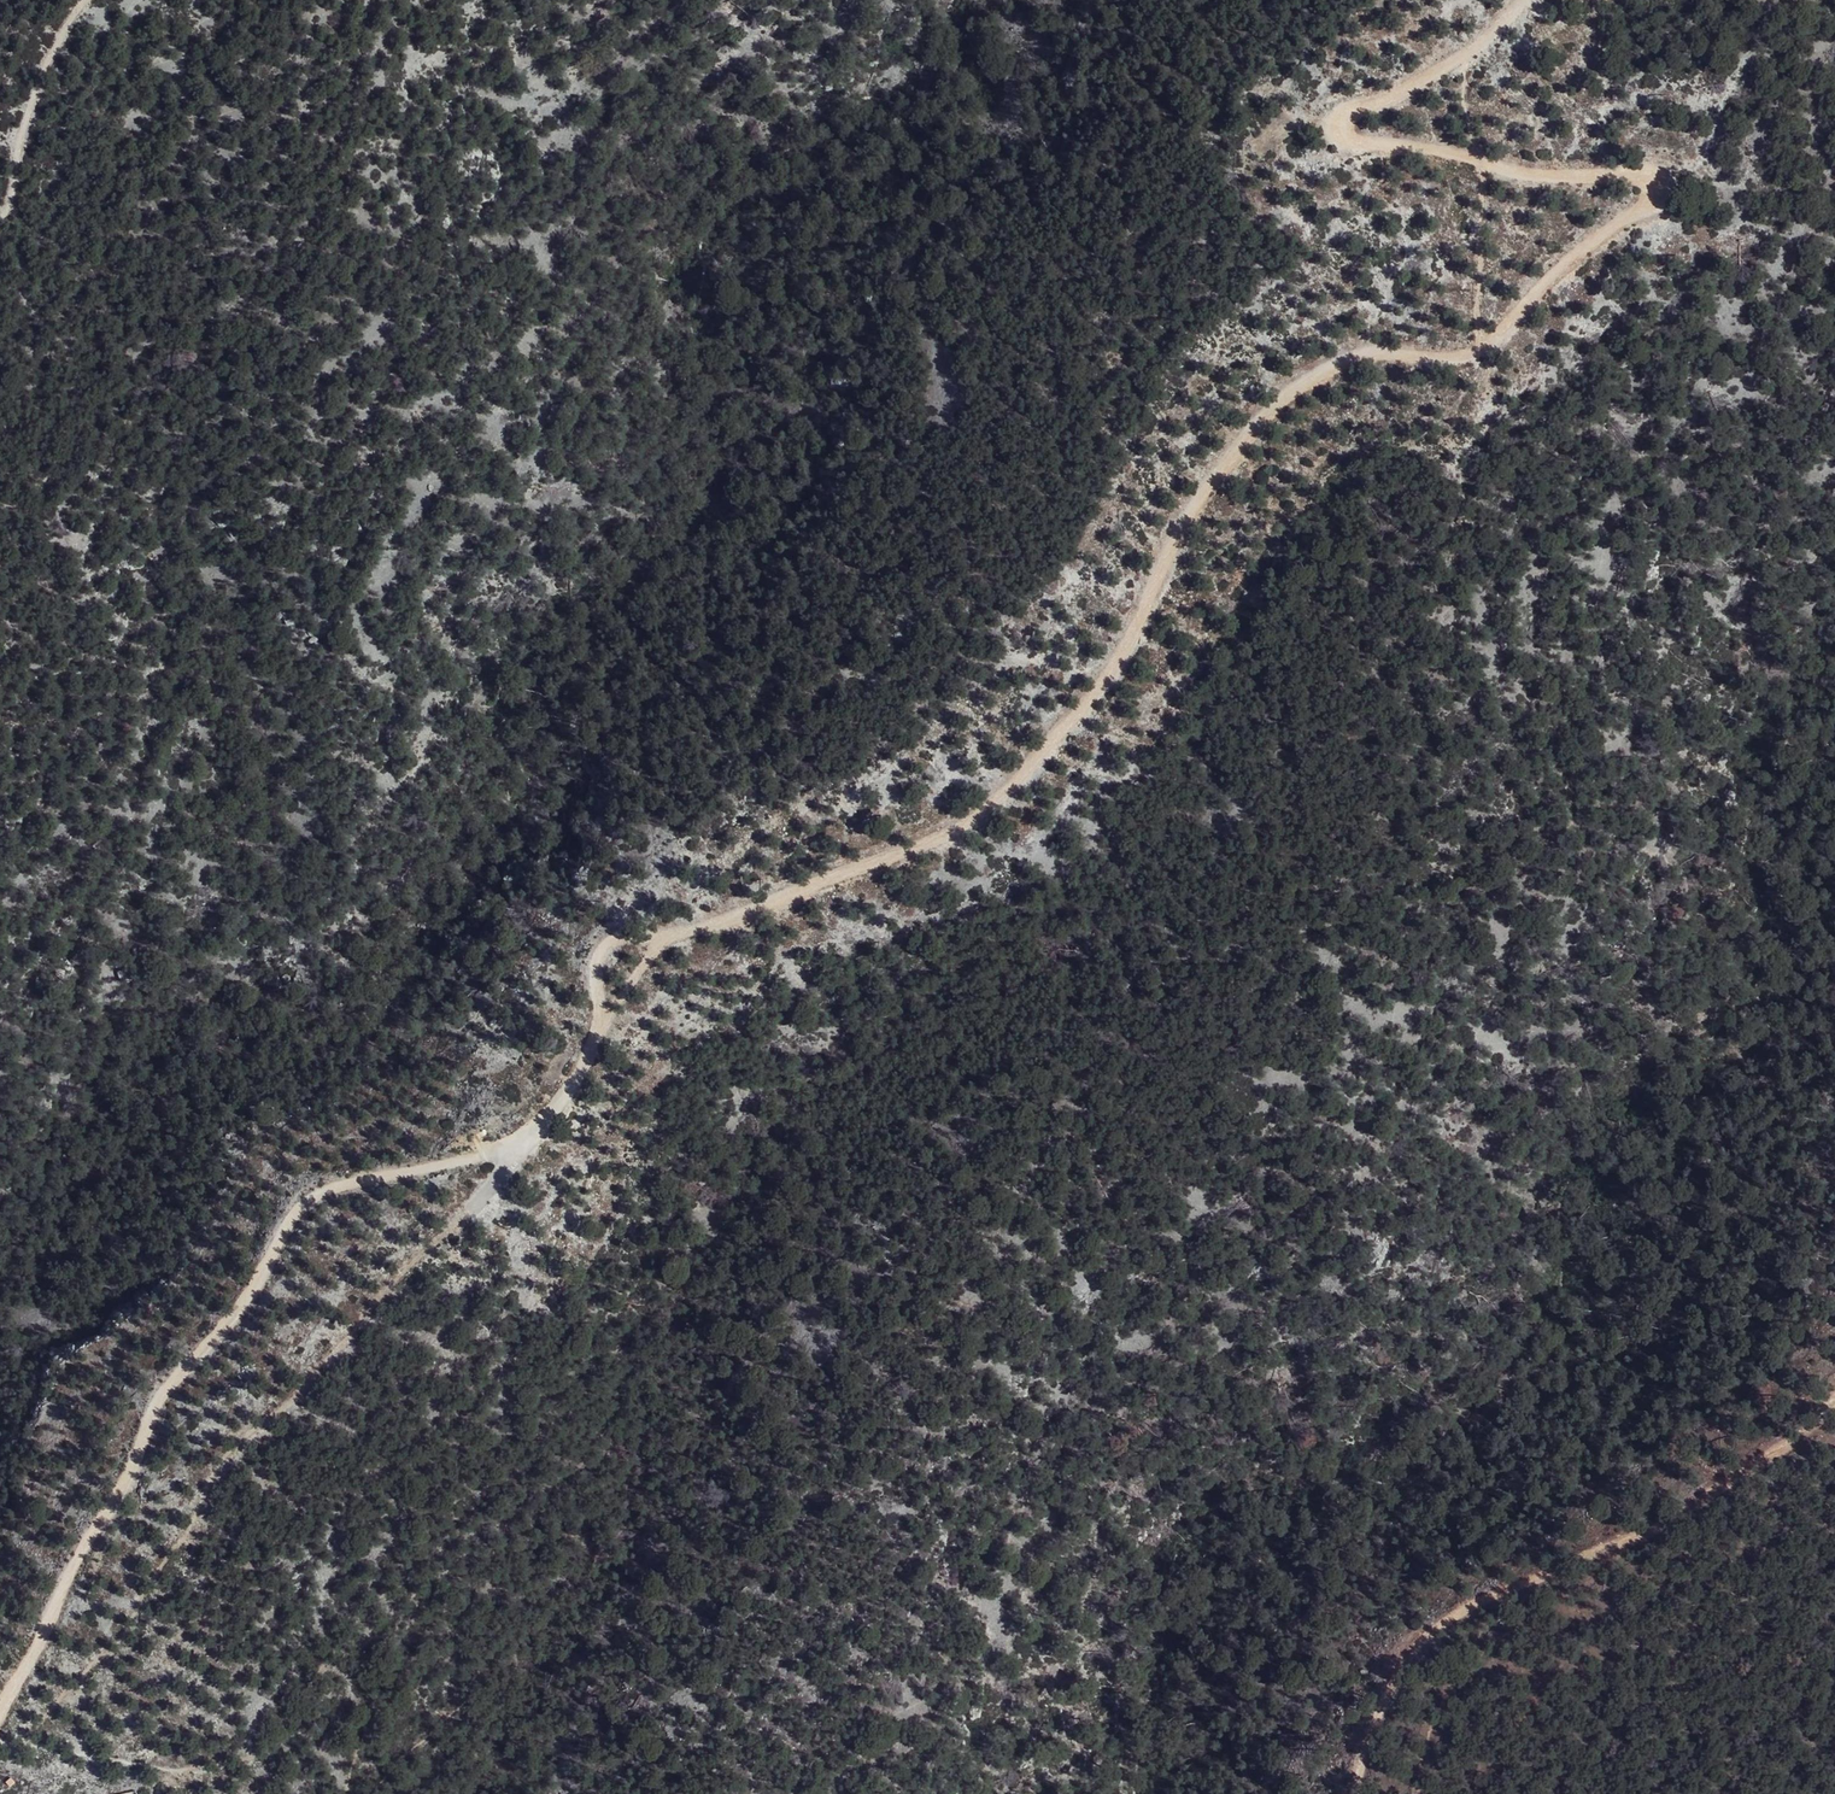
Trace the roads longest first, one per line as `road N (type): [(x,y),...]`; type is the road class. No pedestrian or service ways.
road 1 (track): [(0,1709),(128,1468),(160,1391),(248,1296),(305,1197),(516,1147),(589,1058),(596,949),(610,935),(739,920),(966,826),(1097,695),(1200,495),(1265,418),(1330,367),(1364,354),(1471,355),(1603,234),(1651,207),(1657,191),(1646,178),(1489,163),(1419,147),(1364,149),(1341,139),(1340,117),(1439,70),(1520,0)]
road 2 (track): [(1356,1793),(1382,1706),(1413,1643),(1728,1484),(1834,1399)]
road 3 (track): [(666,933),(592,1034)]

